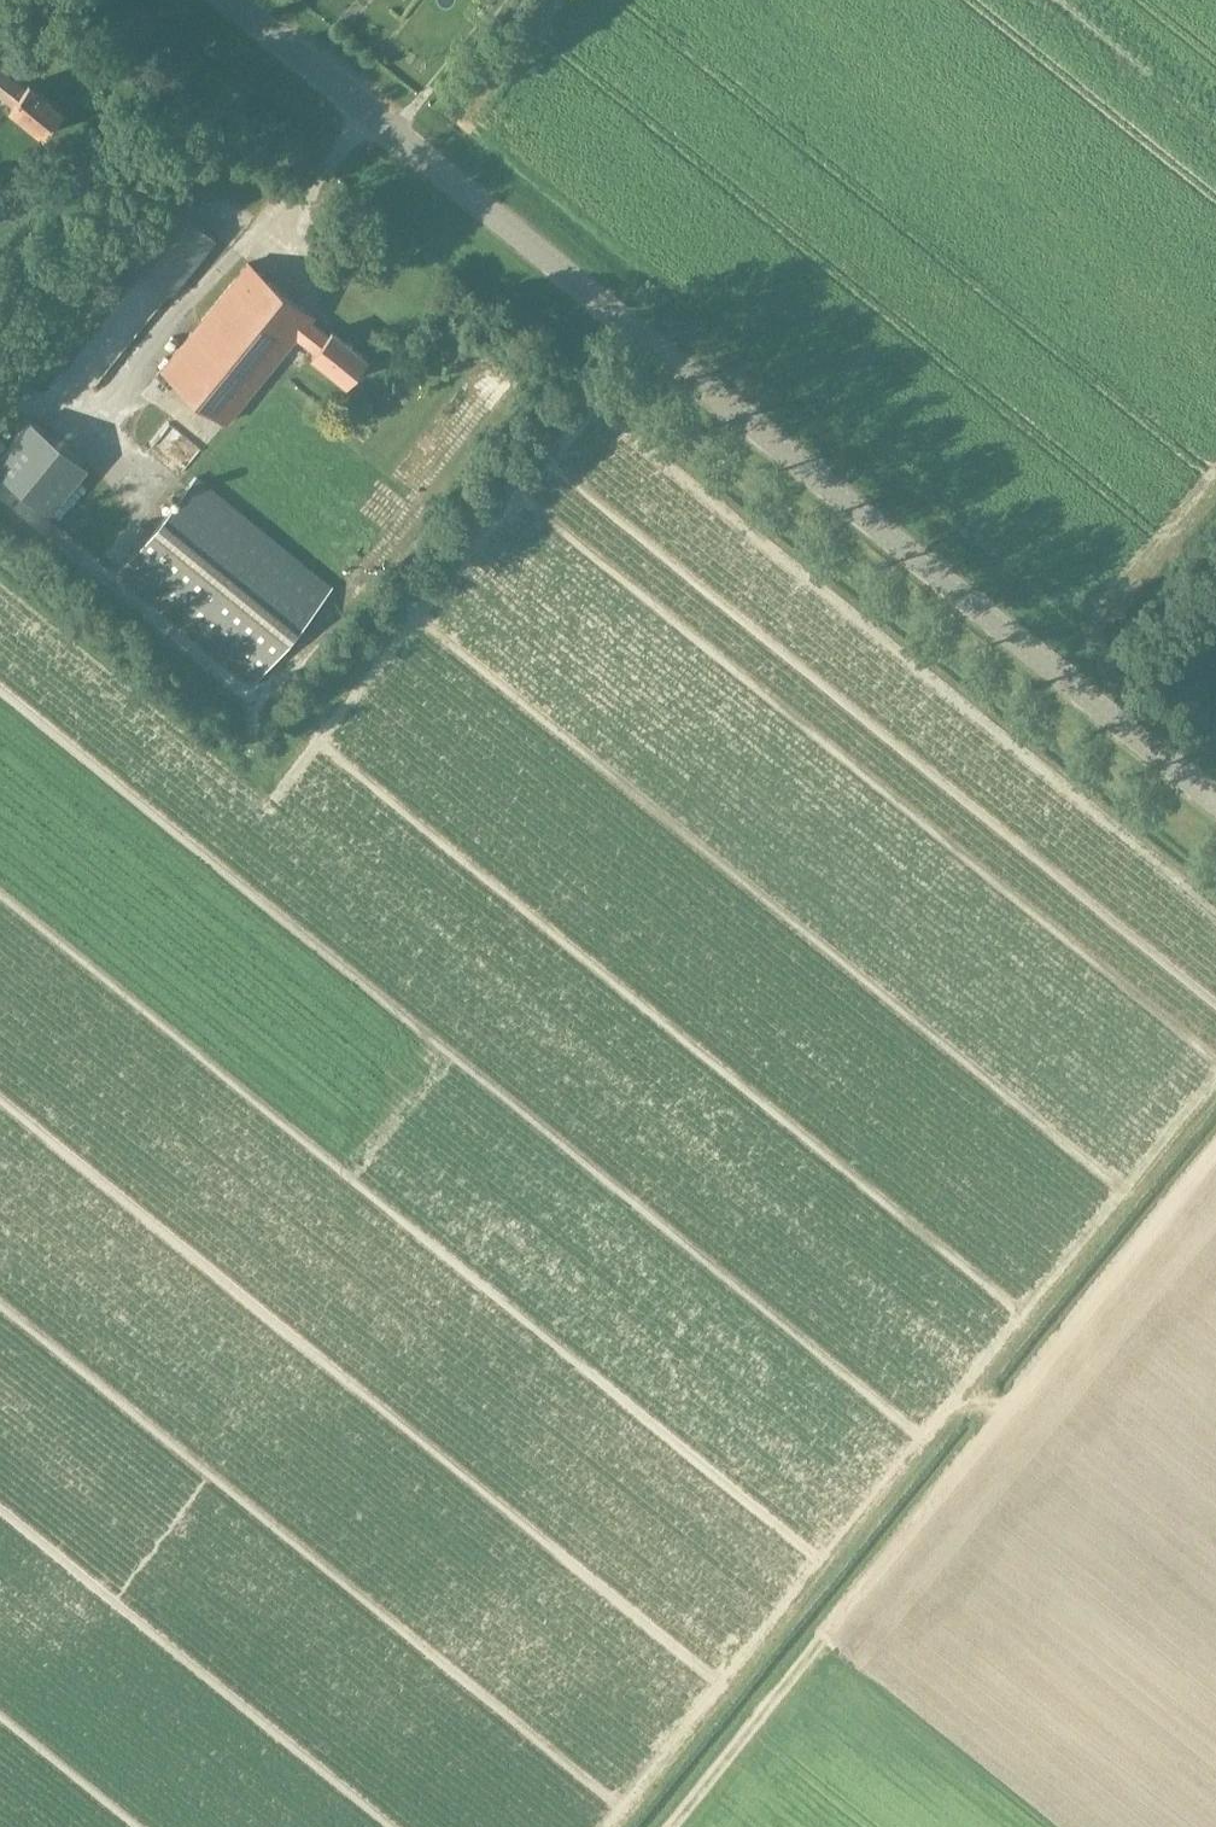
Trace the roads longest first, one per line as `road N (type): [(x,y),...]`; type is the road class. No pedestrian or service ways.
road 1 (secondary): [(1215,802),(228,0)]

